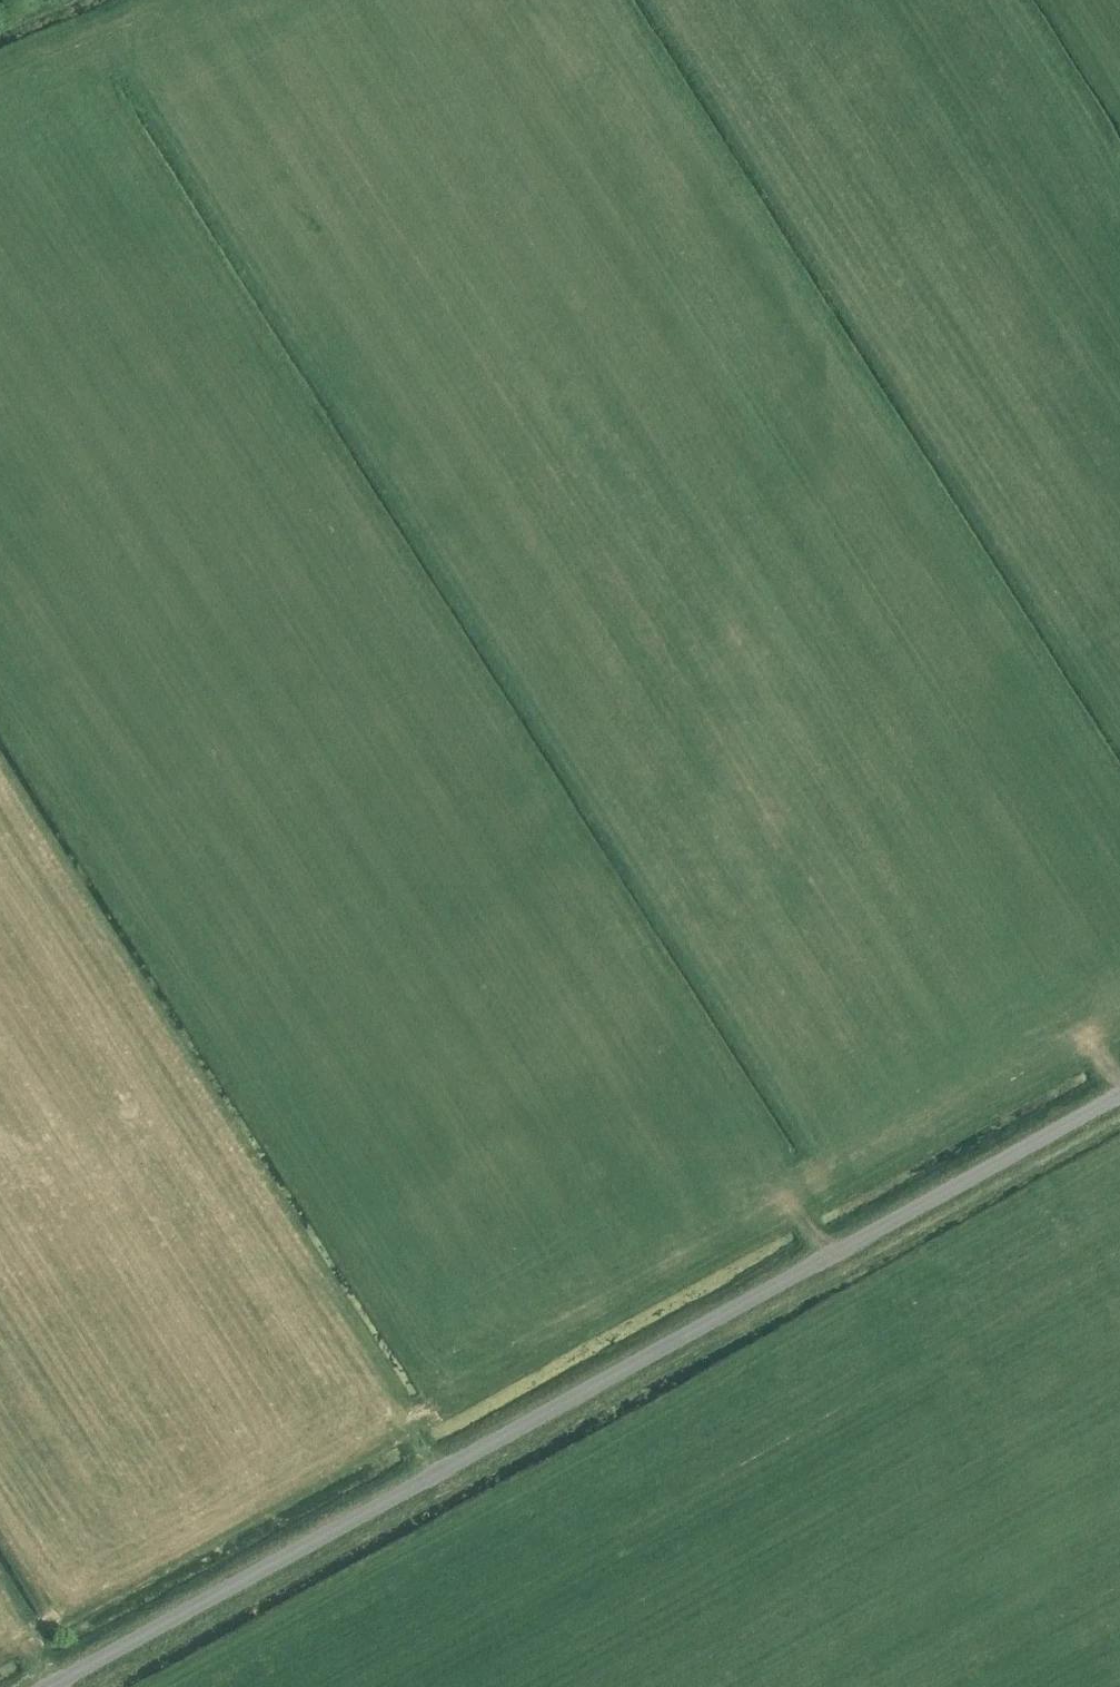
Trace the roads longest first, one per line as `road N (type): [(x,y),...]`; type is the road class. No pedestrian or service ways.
road 1 (unclassified): [(1119,1102),(62,1686)]

